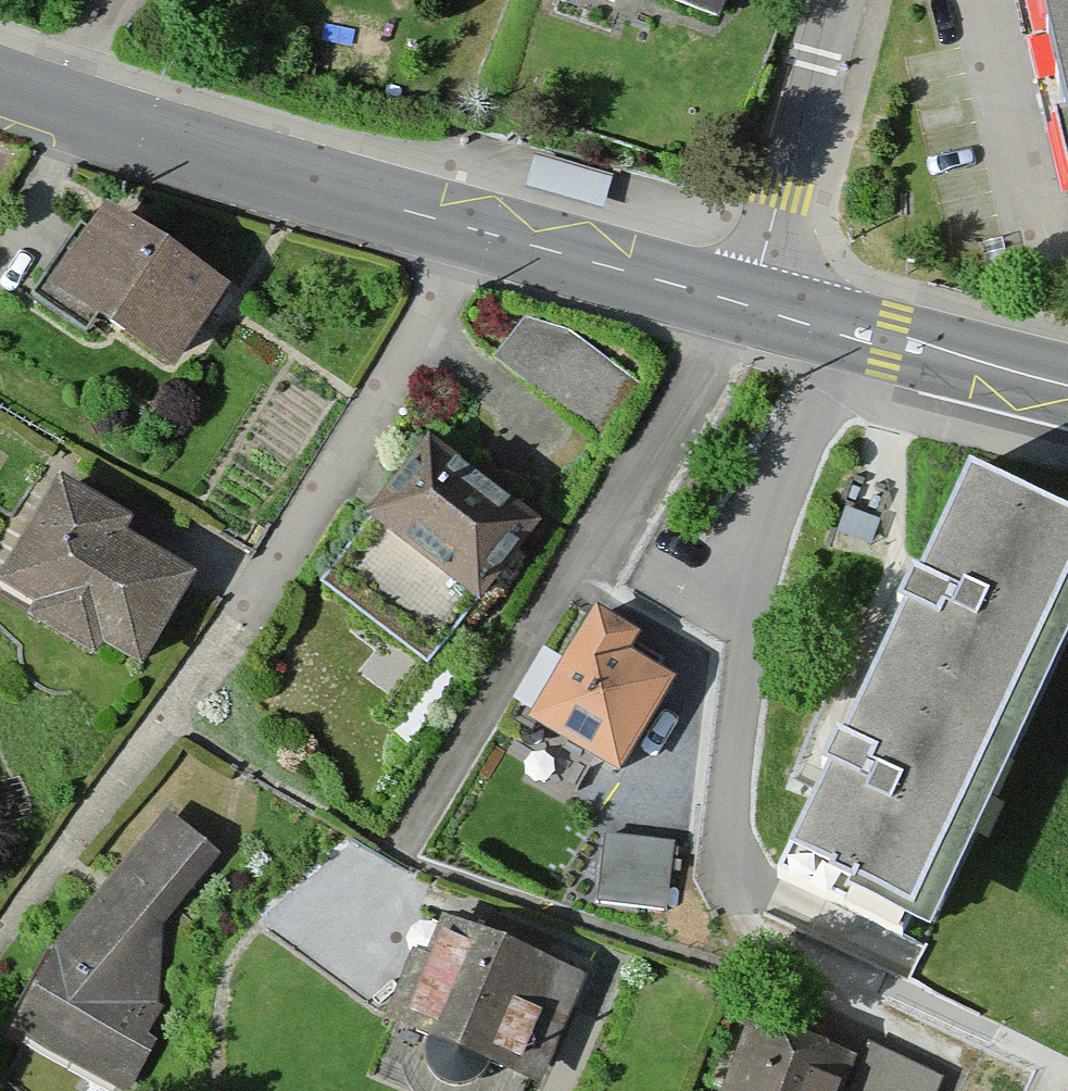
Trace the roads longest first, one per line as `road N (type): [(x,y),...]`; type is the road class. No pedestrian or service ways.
road 1 (residential): [(36,883),(315,508),(467,229)]
road 2 (residential): [(0,85),(467,229)]
road 3 (residential): [(760,307),(1067,383)]
road 4 (residential): [(760,307),(834,0)]
road 5 (residential): [(467,229),(760,307)]

